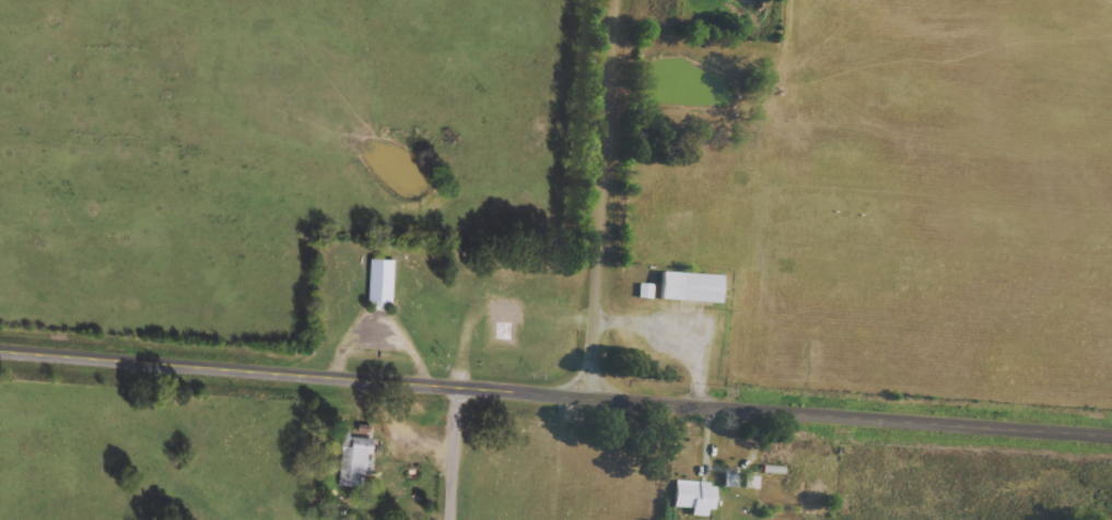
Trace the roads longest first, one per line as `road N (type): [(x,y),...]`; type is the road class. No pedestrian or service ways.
road 1 (tertiary): [(0,353),(1111,437)]
road 2 (residential): [(592,400),(618,0)]
road 3 (residential): [(453,519),(465,390)]

